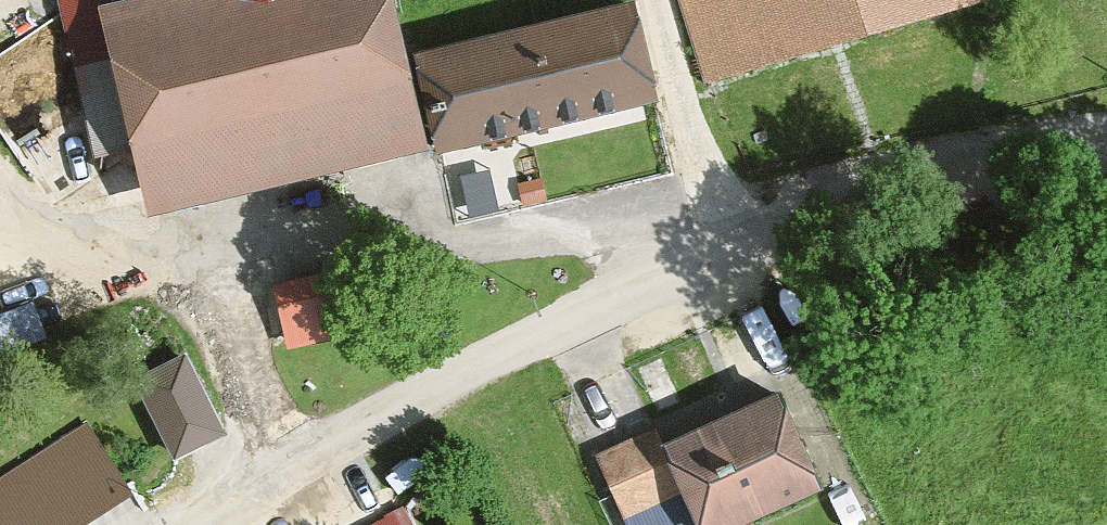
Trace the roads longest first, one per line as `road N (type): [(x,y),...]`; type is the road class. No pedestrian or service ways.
road 1 (residential): [(741,226),(278,459),(177,524)]
road 2 (residential): [(1106,142),(741,226)]
road 3 (residential): [(659,0),(741,226)]

